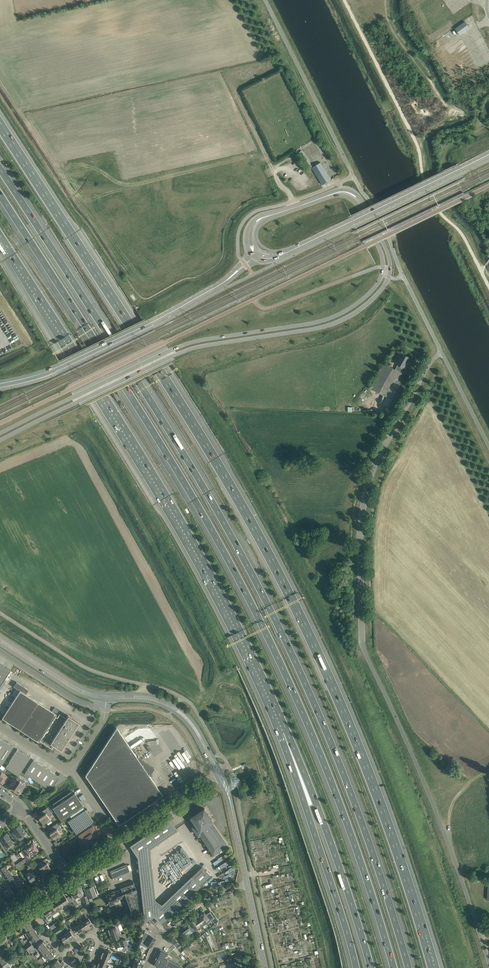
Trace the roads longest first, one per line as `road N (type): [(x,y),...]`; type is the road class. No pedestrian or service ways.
road 1 (motorway): [(433,967),(347,719),(265,547),(0,125)]
road 2 (motorway): [(409,967),(325,726),(256,580),(0,168)]
road 3 (motorway): [(0,195),(142,413),(241,585),(342,811),(393,967)]
road 4 (residential): [(488,963),(431,798),(363,642),(364,503),(421,380)]
road 5 (motorway): [(0,239),(173,513),(284,731)]
road 6 (tertiary): [(0,441),(176,354),(327,327),(370,303),(389,277),(387,250),(359,195),(344,188),(328,195)]
road 7 (tertiary): [(328,195),(356,204),(382,256),(380,280),(356,304),(316,322),(187,343),(0,434)]
road 8 (motorway): [(284,731),(371,967)]
road 9 (motorway): [(284,731),(356,967)]
road 10 (residential): [(67,874),(215,774)]
road 11 (secondary): [(221,770),(176,706),(106,694)]
road 12 (secondary): [(106,700),(173,711),(215,774)]
road 13 (unclassified): [(147,967),(161,937),(203,898),(248,884)]
road 14 (tertiary): [(146,325),(217,286),(256,254)]
road 15 (secondary): [(106,694),(79,686),(0,636)]
road 16 (secondary): [(0,644),(73,691),(106,700)]
road 17 (tertiary): [(461,168),(353,221)]

